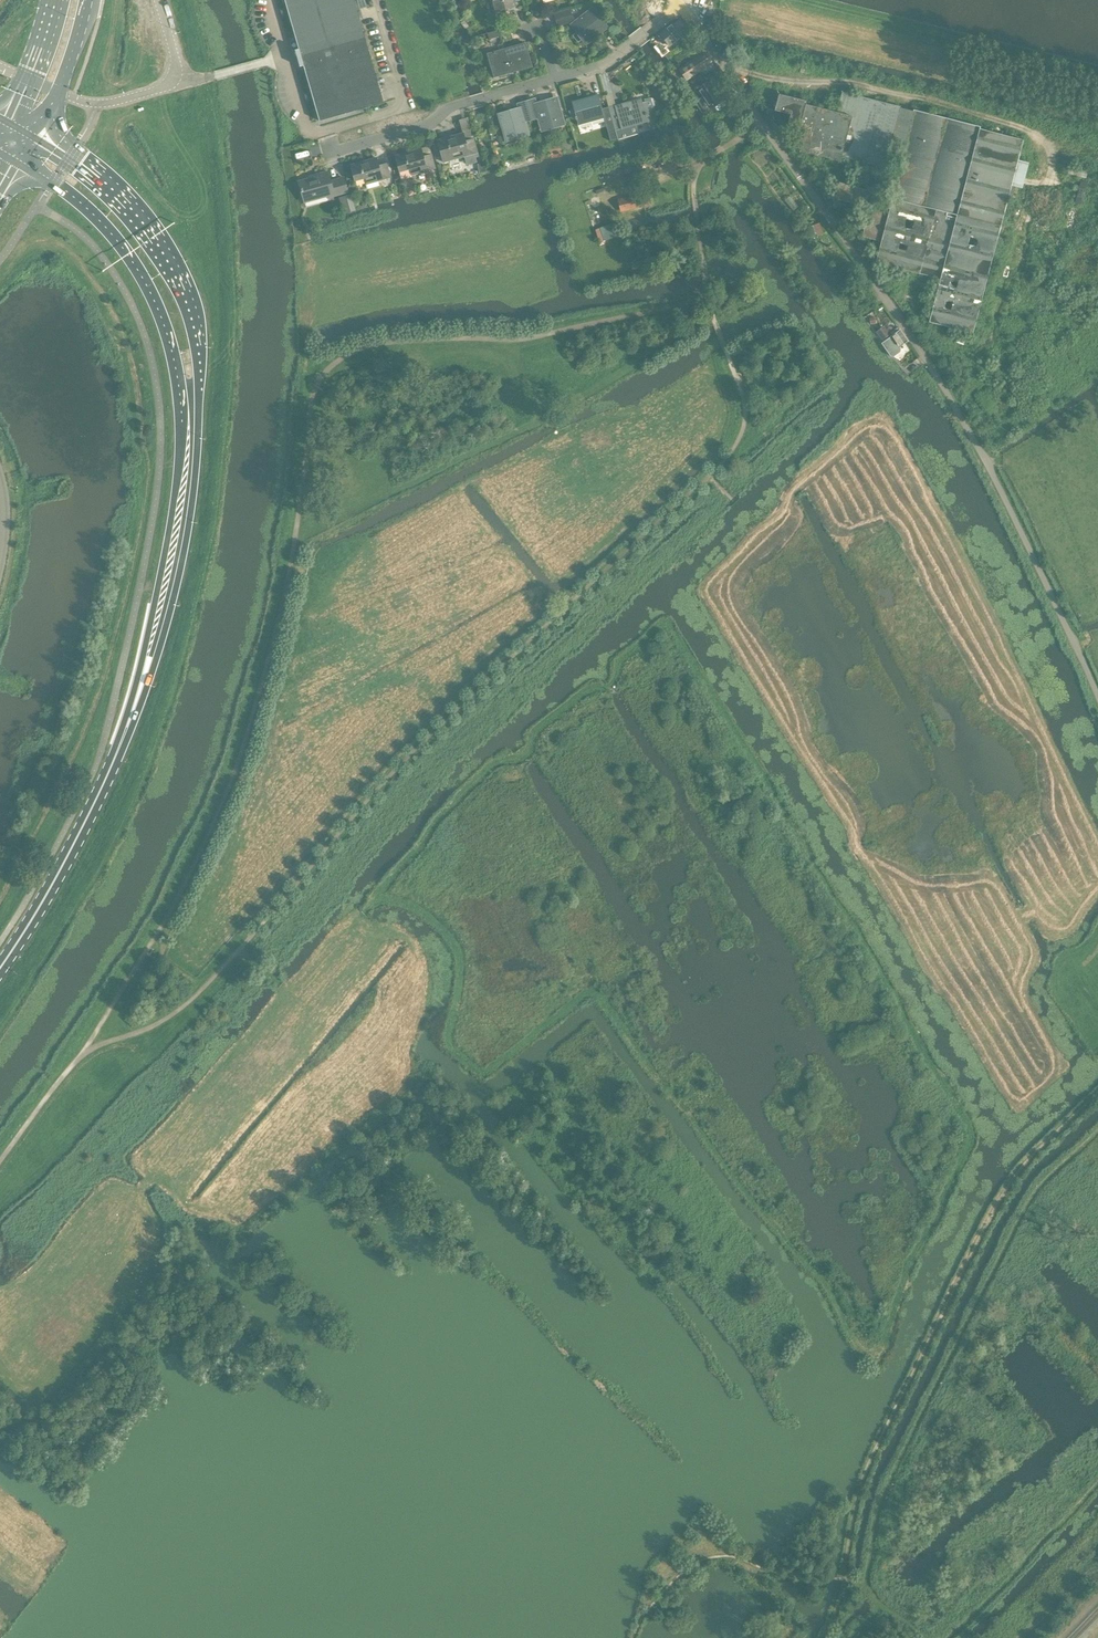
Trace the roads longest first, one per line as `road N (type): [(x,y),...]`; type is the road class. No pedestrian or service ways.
road 1 (unclassified): [(1097,705),(993,476),(903,327),(681,6)]
road 2 (primary): [(0,968),(69,854),(132,714),(167,588),(189,435)]
road 3 (track): [(1097,1130),(1022,1214),(882,1499),(864,1579),(843,1579)]
road 4 (primary): [(189,435),(195,356),(168,271),(114,197),(32,136)]
road 5 (primary): [(17,163),(82,208),(129,262),(163,331),(189,435)]
road 6 (residential): [(332,155),(427,126),(452,107),(557,78)]
road 7 (track): [(948,1637),(1097,1484)]
road 8 (unclassified): [(158,0),(175,59),(170,82),(106,103),(57,91)]
road 9 (residential): [(557,78),(604,64),(681,6)]

